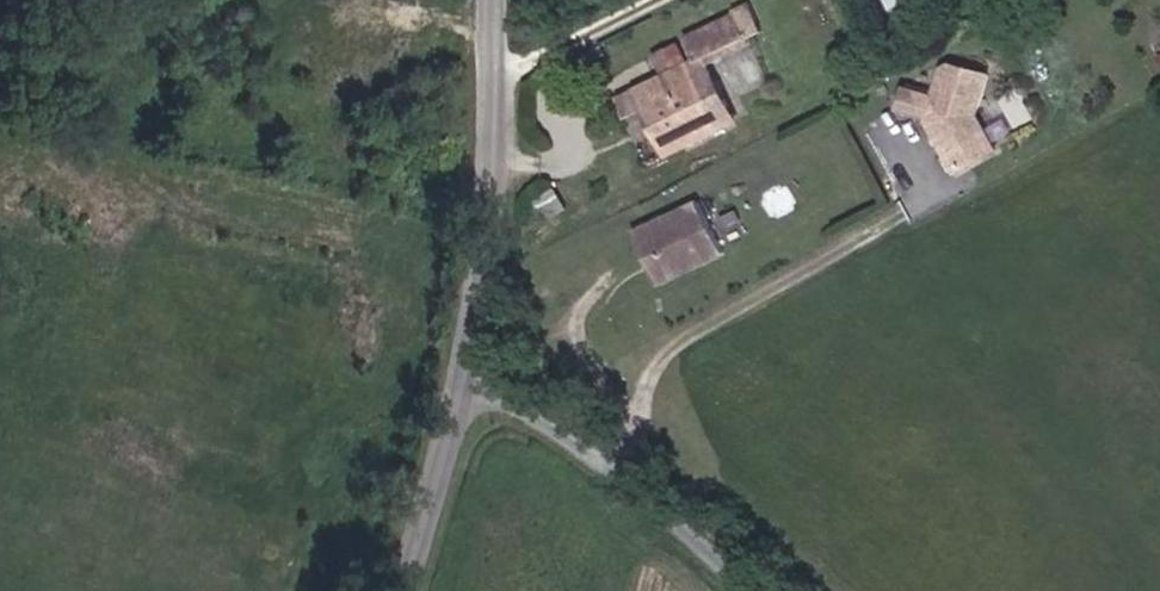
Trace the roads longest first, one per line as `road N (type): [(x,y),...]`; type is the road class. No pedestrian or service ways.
road 1 (unclassified): [(463,388),(493,170),(495,0)]
road 2 (unclassified): [(463,388),(532,417),(755,590)]
road 3 (unclassified): [(404,590),(463,388)]

